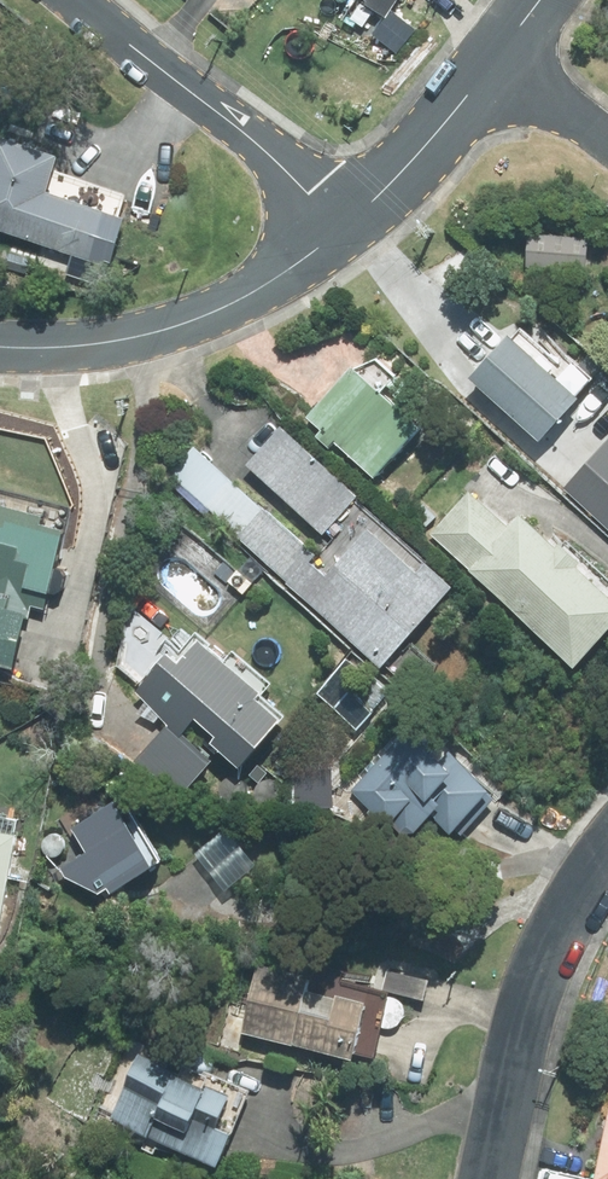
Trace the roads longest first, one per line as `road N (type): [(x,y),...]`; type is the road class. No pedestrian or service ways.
road 1 (residential): [(0,348),(97,348),(168,329),(255,292),(342,229)]
road 2 (residential): [(486,1178),(527,1010),(560,926),(607,850)]
road 3 (residential): [(342,229),(271,155),(75,0)]
road 4 (residential): [(342,229),(443,131),(498,56)]
road 5 (residential): [(607,142),(498,56)]

